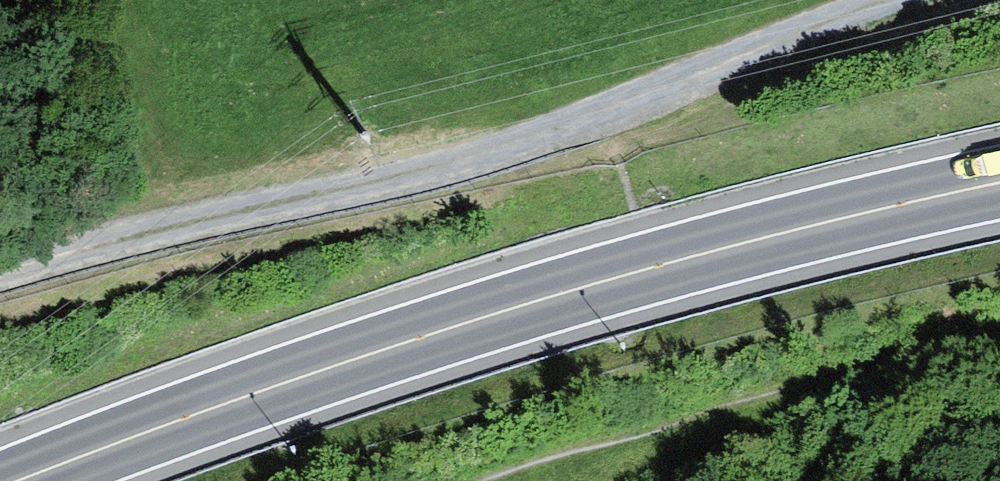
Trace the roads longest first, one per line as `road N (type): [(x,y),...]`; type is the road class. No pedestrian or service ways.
road 1 (trunk): [(999,191),(610,284),(373,352),(21,480)]
road 2 (track): [(0,277),(389,181),(594,117),(884,0)]

